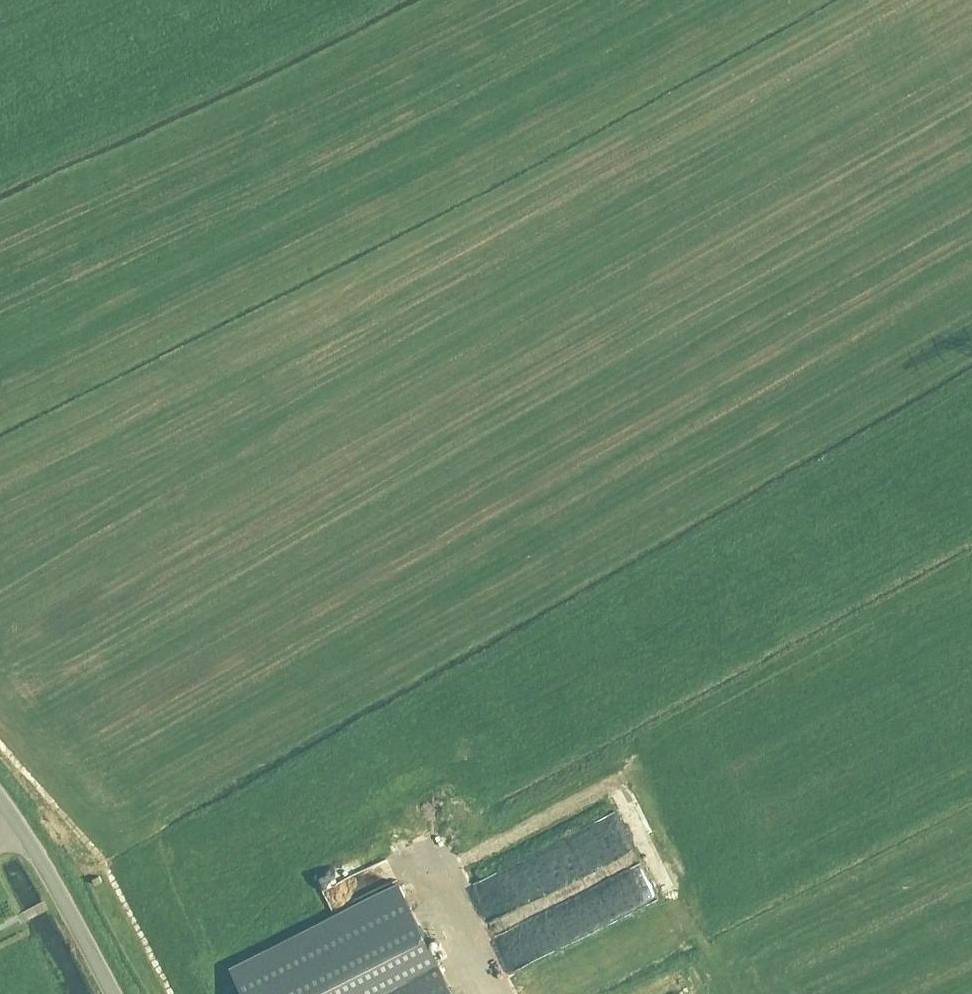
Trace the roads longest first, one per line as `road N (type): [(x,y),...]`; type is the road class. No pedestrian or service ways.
road 1 (unclassified): [(99,993),(0,819)]

